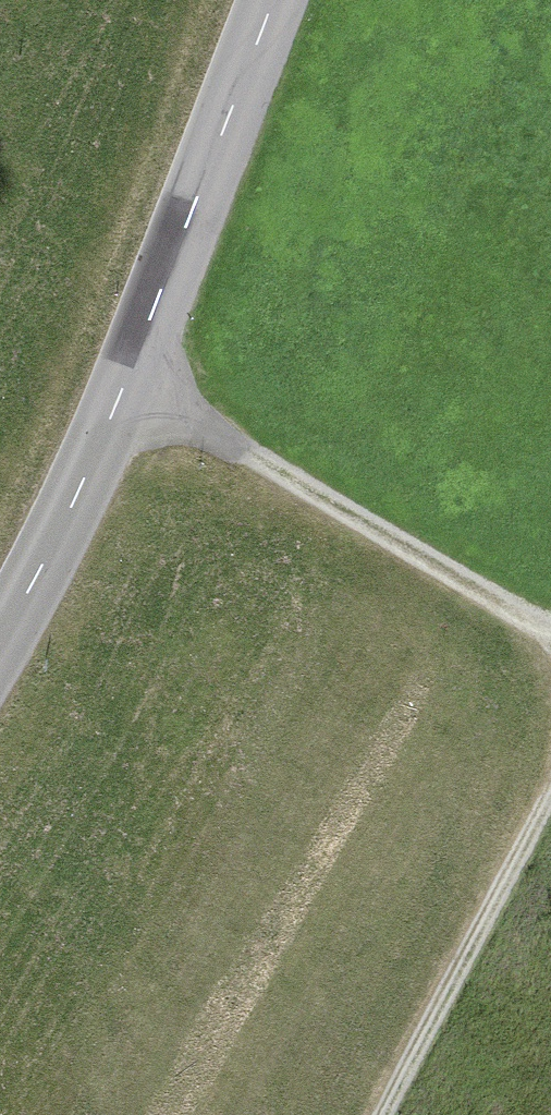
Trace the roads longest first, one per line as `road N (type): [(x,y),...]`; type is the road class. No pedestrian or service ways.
road 1 (tertiary): [(0,638),(122,393),(274,0)]
road 2 (track): [(122,393),(205,426),(550,642)]
road 3 (track): [(550,790),(385,1114)]

